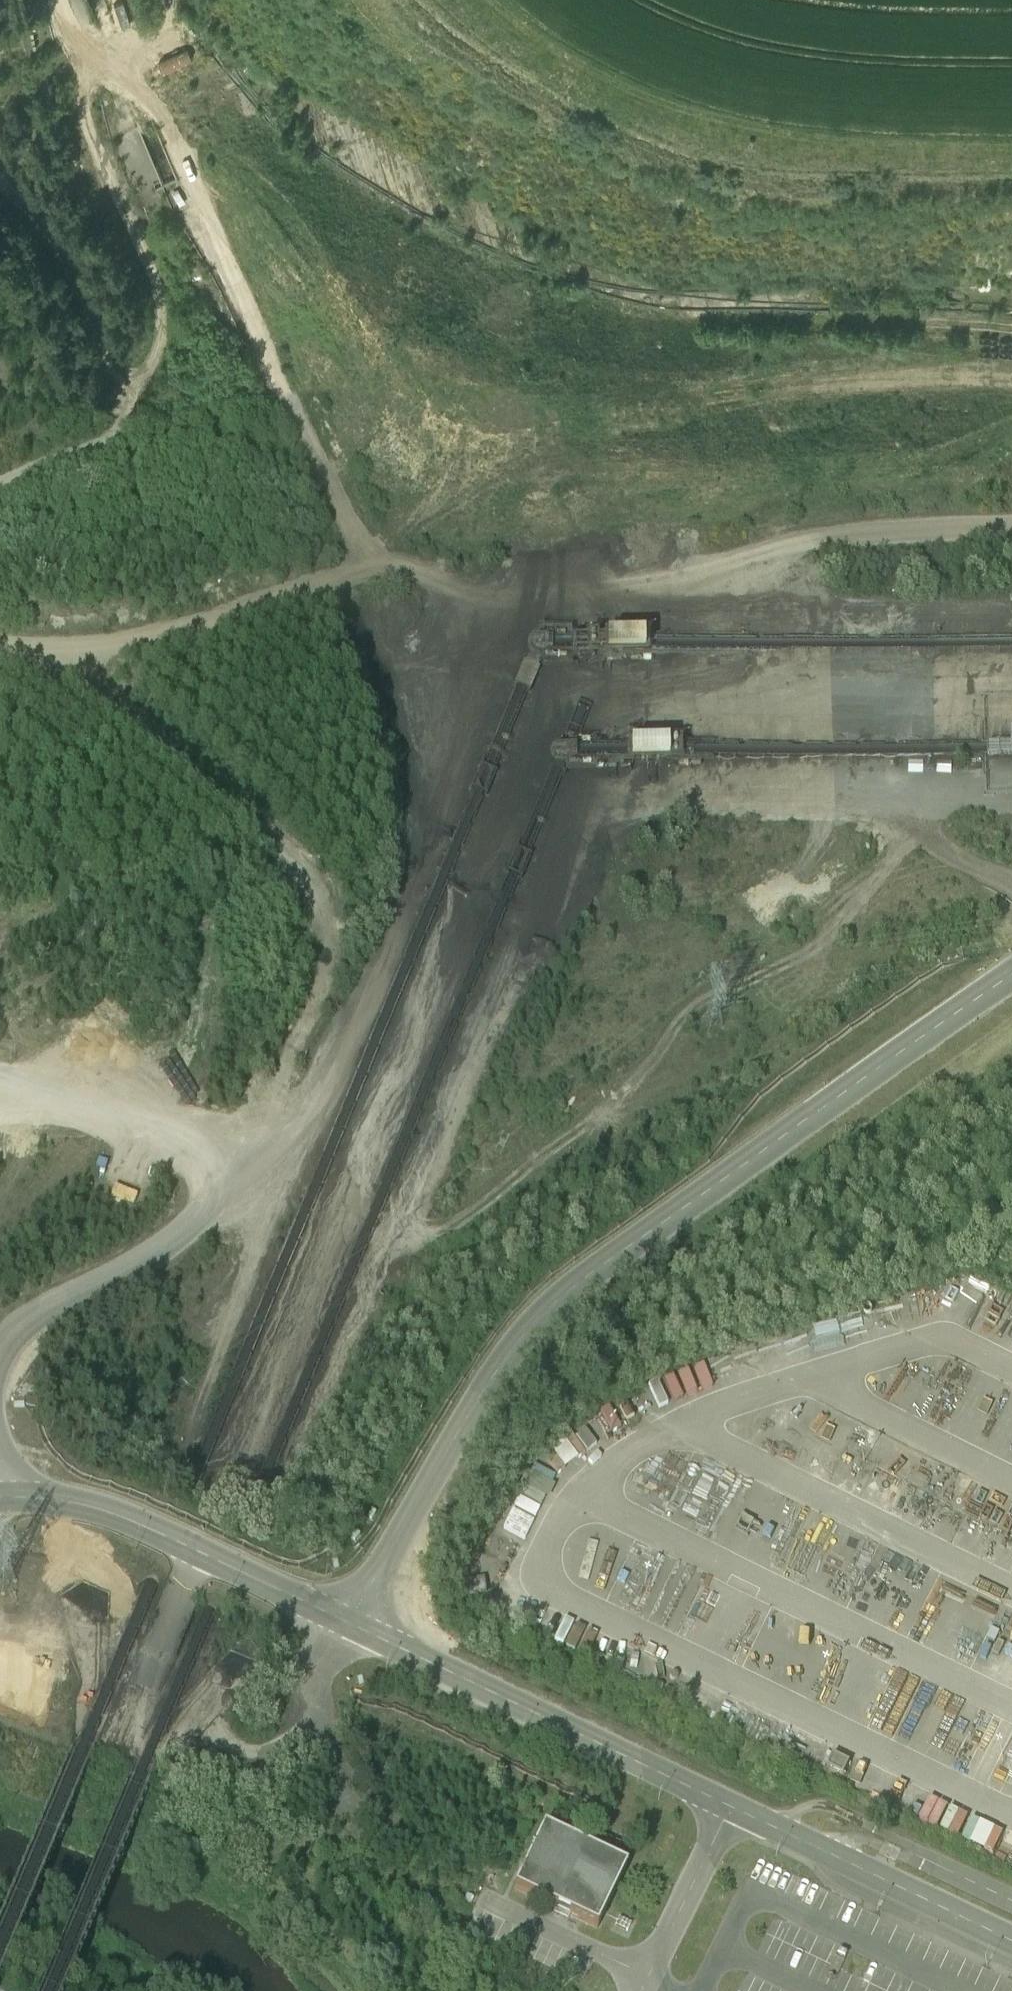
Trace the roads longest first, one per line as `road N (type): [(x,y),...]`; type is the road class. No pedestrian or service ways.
road 1 (track): [(225,1171),(168,1132),(95,1112),(0,1109)]

